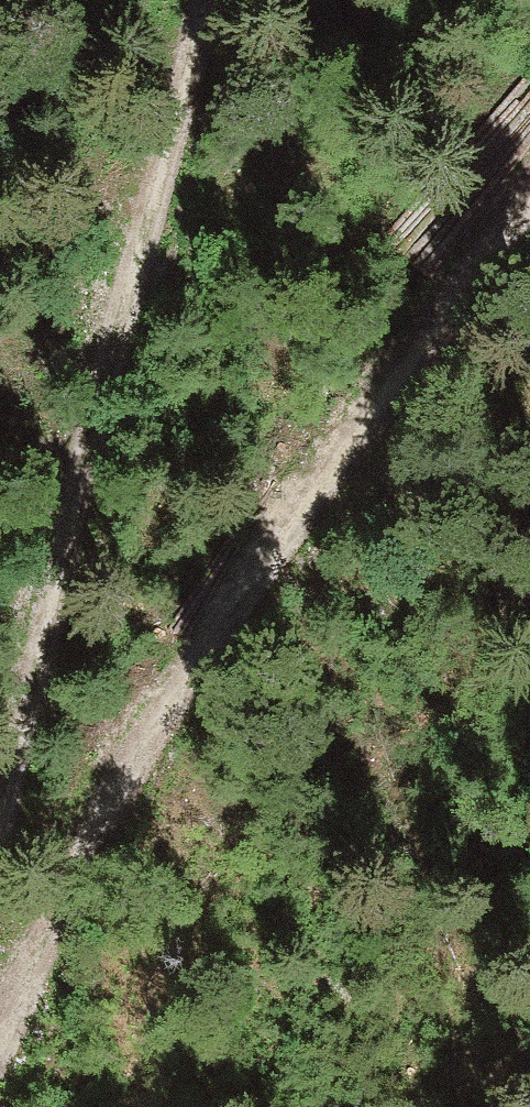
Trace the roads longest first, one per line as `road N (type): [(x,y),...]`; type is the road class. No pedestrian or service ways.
road 1 (track): [(0,896),(529,141)]
road 2 (track): [(0,886),(206,0)]

